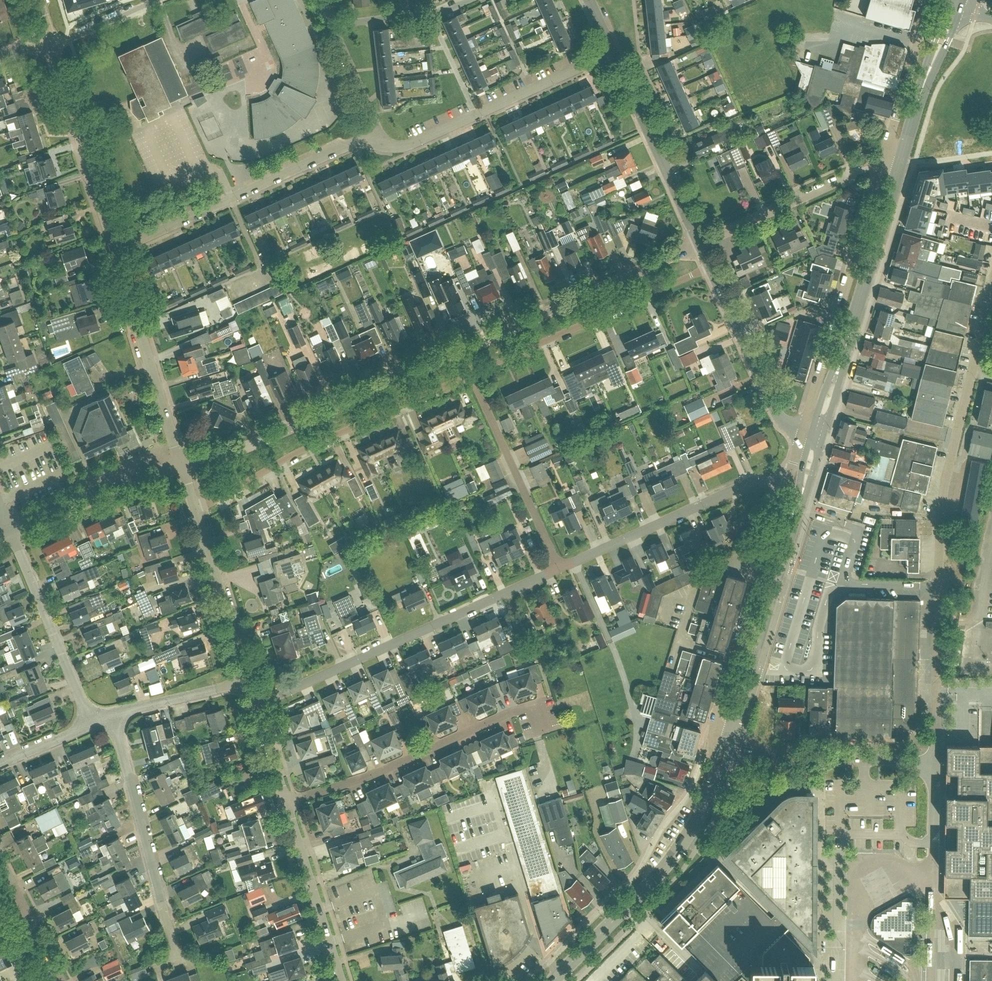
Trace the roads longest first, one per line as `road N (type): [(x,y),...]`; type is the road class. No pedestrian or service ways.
road 1 (unclassified): [(180,465),(269,435),(700,244)]
road 2 (residential): [(935,762),(944,491),(991,287)]
road 3 (residential): [(256,704),(558,567)]
road 4 (residential): [(193,506),(470,375)]
road 5 (secondary): [(552,980),(680,849),(726,749)]
road 6 (residential): [(117,251),(379,131)]
road 7 (residential): [(787,483),(711,737),(726,749)]
road 8 (residential): [(883,159),(803,431)]
road 9 (residential): [(287,804),(540,704)]
road 10 (residential): [(470,375),(710,266)]
road 11 (secondary): [(726,749),(799,504)]
road 12 (residential): [(558,567),(759,479),(787,483)]
road 13 (residential): [(175,952),(112,715)]
road 14 (unclassified): [(180,465),(117,251)]
road 15 (unclassified): [(700,244),(611,49)]
road 16 (unclassified): [(117,251),(52,47)]
road 17 (residential): [(558,567),(470,375)]
road 18 (residential): [(90,723),(10,529)]
road 19 (residential): [(935,762),(726,749)]
road 20 (secondary): [(842,357),(900,162)]
road 21 (unclassified): [(803,431),(783,420),(710,266)]
road 22 (unclassified): [(341,980),(287,804)]
road 23 (unclassified): [(247,680),(193,506)]
road 24 (unclassified): [(10,529),(180,465)]
road 25 (residential): [(931,0),(883,159)]
road 26 (residential): [(700,244),(850,174)]
road 27 (residential): [(476,114),(611,49)]
road 28 (residential): [(112,715),(247,680)]
road 29 (residential): [(60,980),(0,861)]

